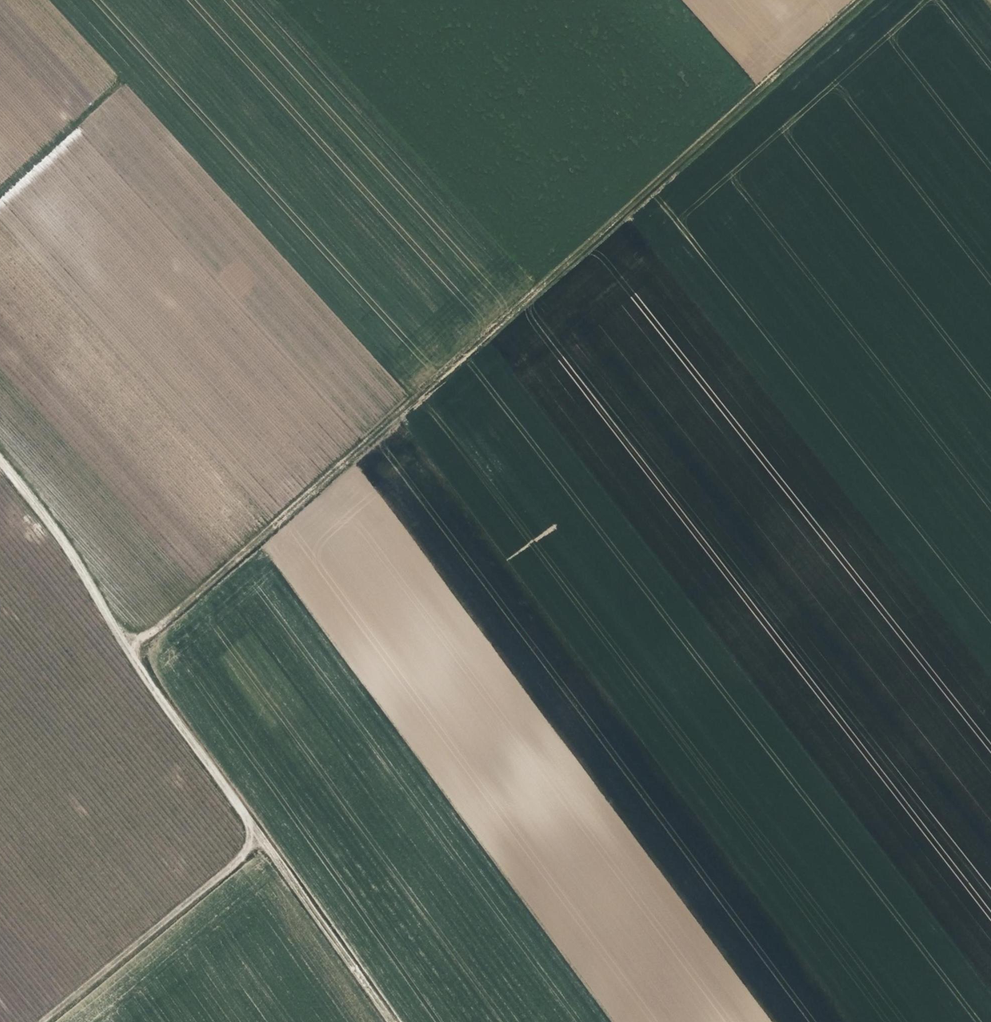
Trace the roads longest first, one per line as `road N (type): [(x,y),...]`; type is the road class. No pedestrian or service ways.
road 1 (track): [(0,460),(74,550),(122,639),(150,636),(861,0)]
road 2 (track): [(122,639),(264,838),(43,1021)]
road 3 (track): [(393,1021),(264,838)]

